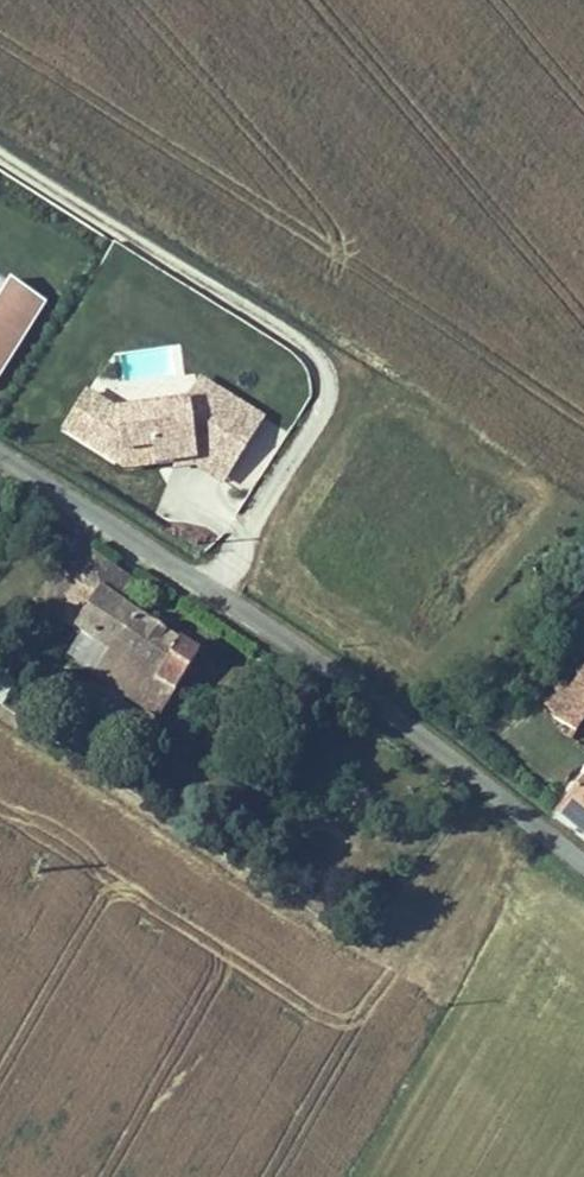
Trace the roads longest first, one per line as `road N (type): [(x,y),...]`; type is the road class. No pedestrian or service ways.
road 1 (residential): [(0,152),(344,368),(212,591)]
road 2 (tertiary): [(212,591),(420,737),(583,866)]
road 3 (tertiary): [(0,455),(212,591)]

